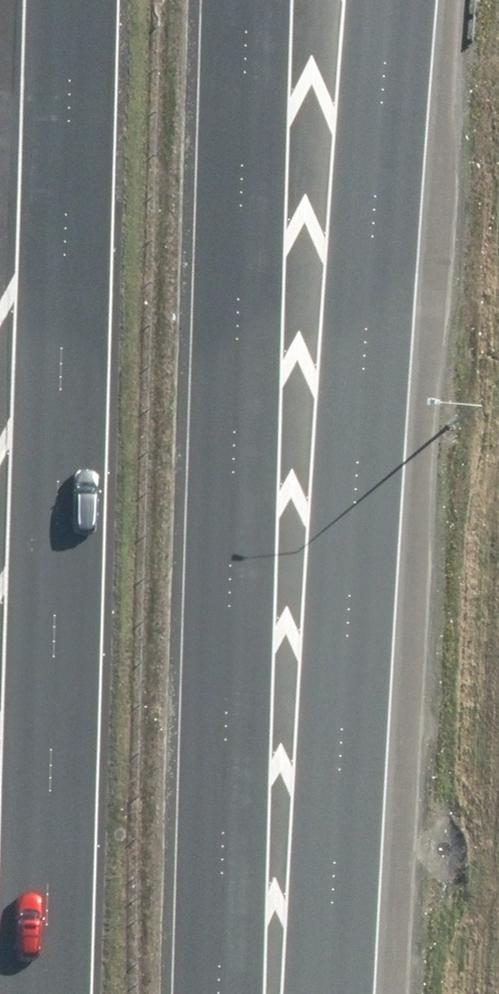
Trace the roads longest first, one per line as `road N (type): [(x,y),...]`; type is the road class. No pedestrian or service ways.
road 1 (motorway): [(387,0),(283,993)]
road 2 (motorway): [(24,993),(60,523),(74,0)]
road 3 (motorway): [(252,0),(244,288),(259,993)]

